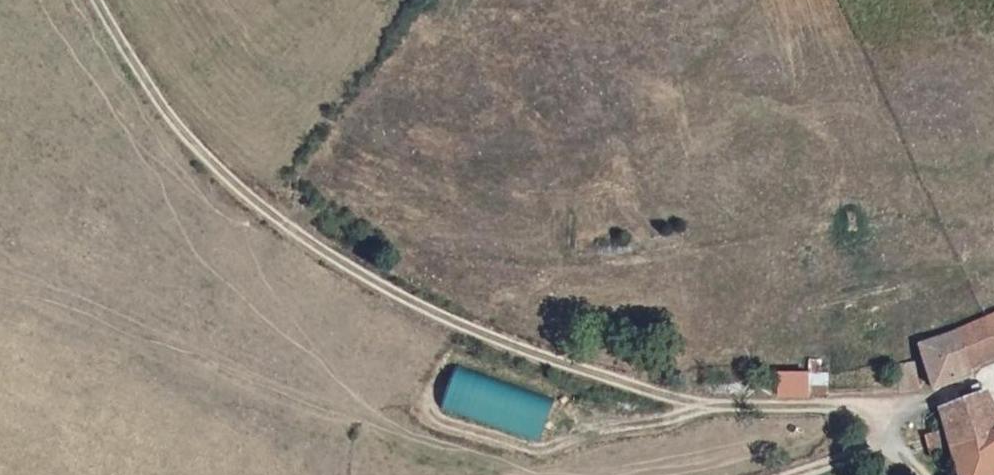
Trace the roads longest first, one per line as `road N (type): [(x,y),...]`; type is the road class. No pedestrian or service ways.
road 1 (track): [(898,422),(890,410),(868,406),(734,410),(677,401),(385,295),(272,221),(212,168),(144,84),(95,0)]

